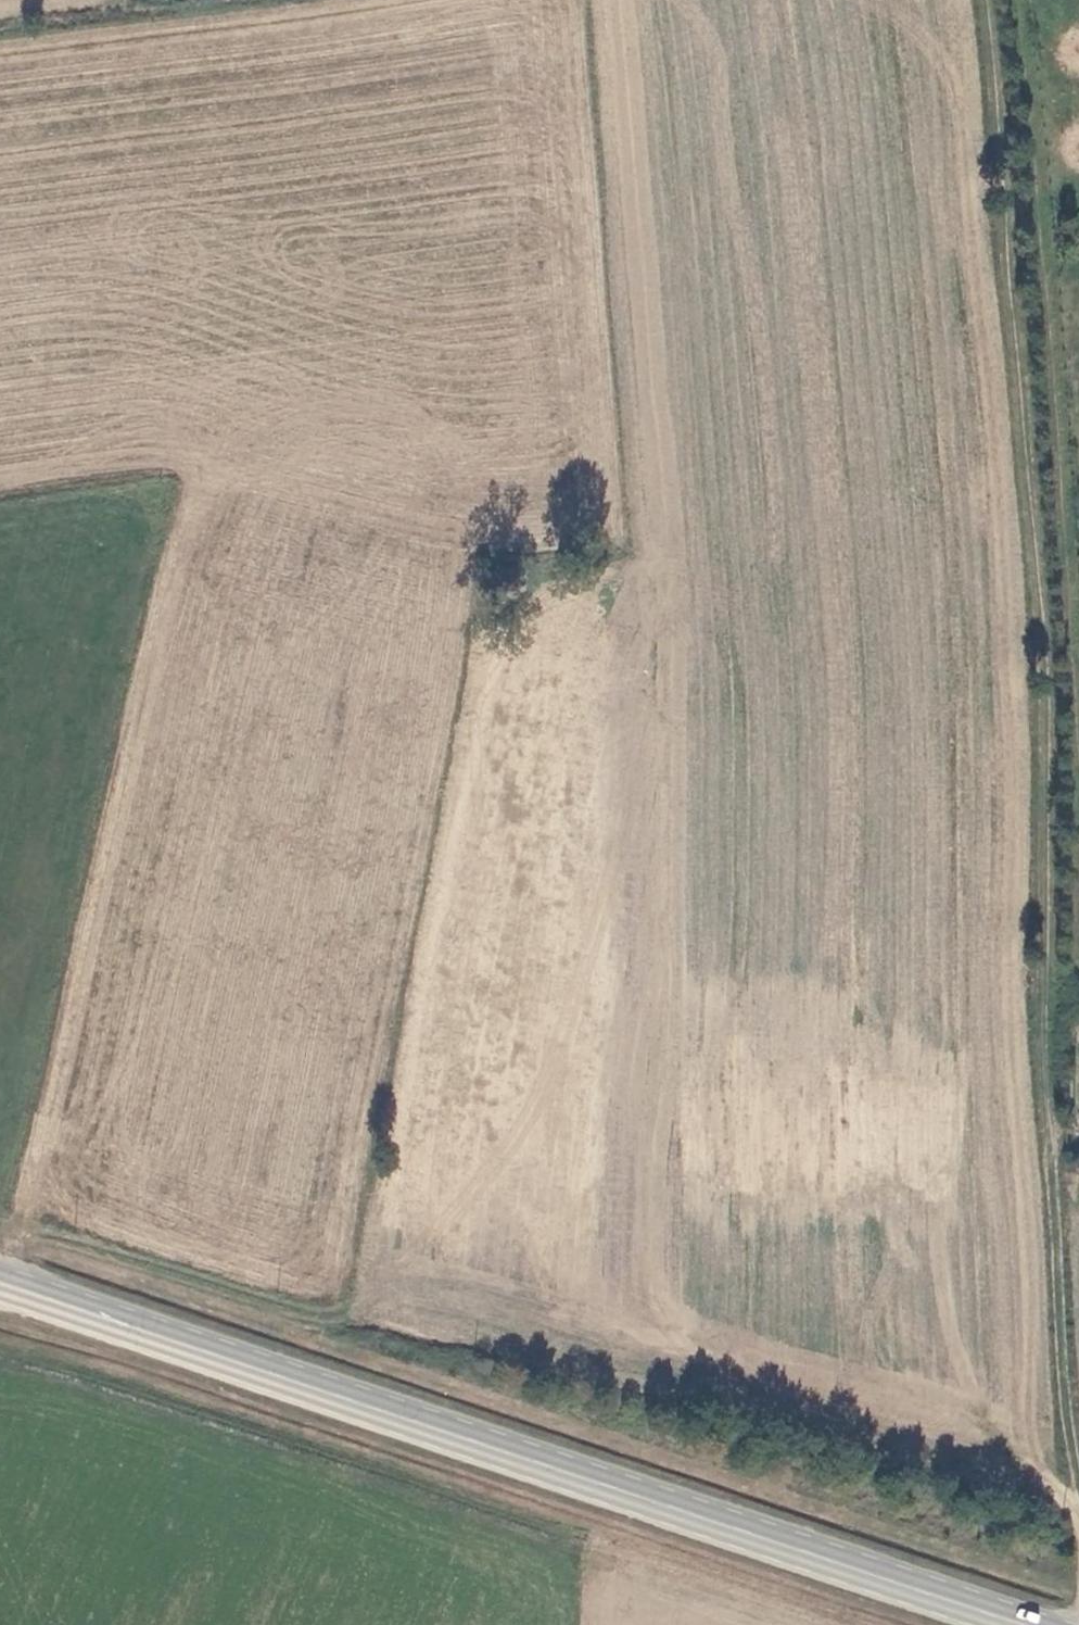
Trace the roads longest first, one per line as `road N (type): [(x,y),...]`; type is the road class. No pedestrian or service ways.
road 1 (track): [(1078,1483),(1057,1205),(1039,573),(988,0)]
road 2 (primary): [(1025,1624),(0,1283)]

